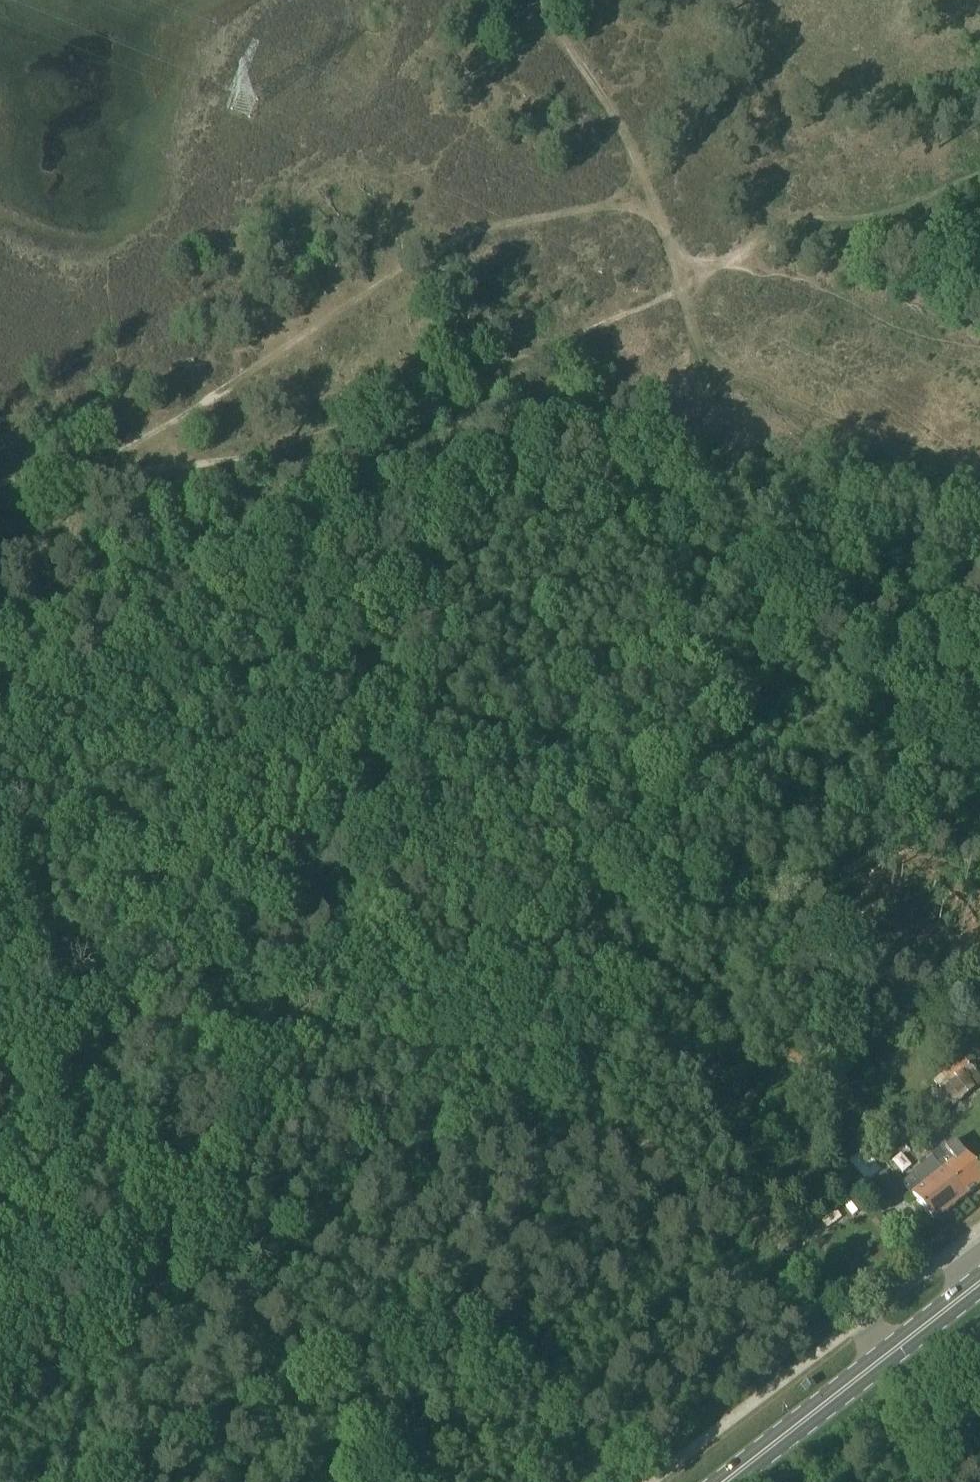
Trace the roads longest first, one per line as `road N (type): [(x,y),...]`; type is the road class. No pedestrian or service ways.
road 1 (primary): [(726,1481),(979,1284)]

